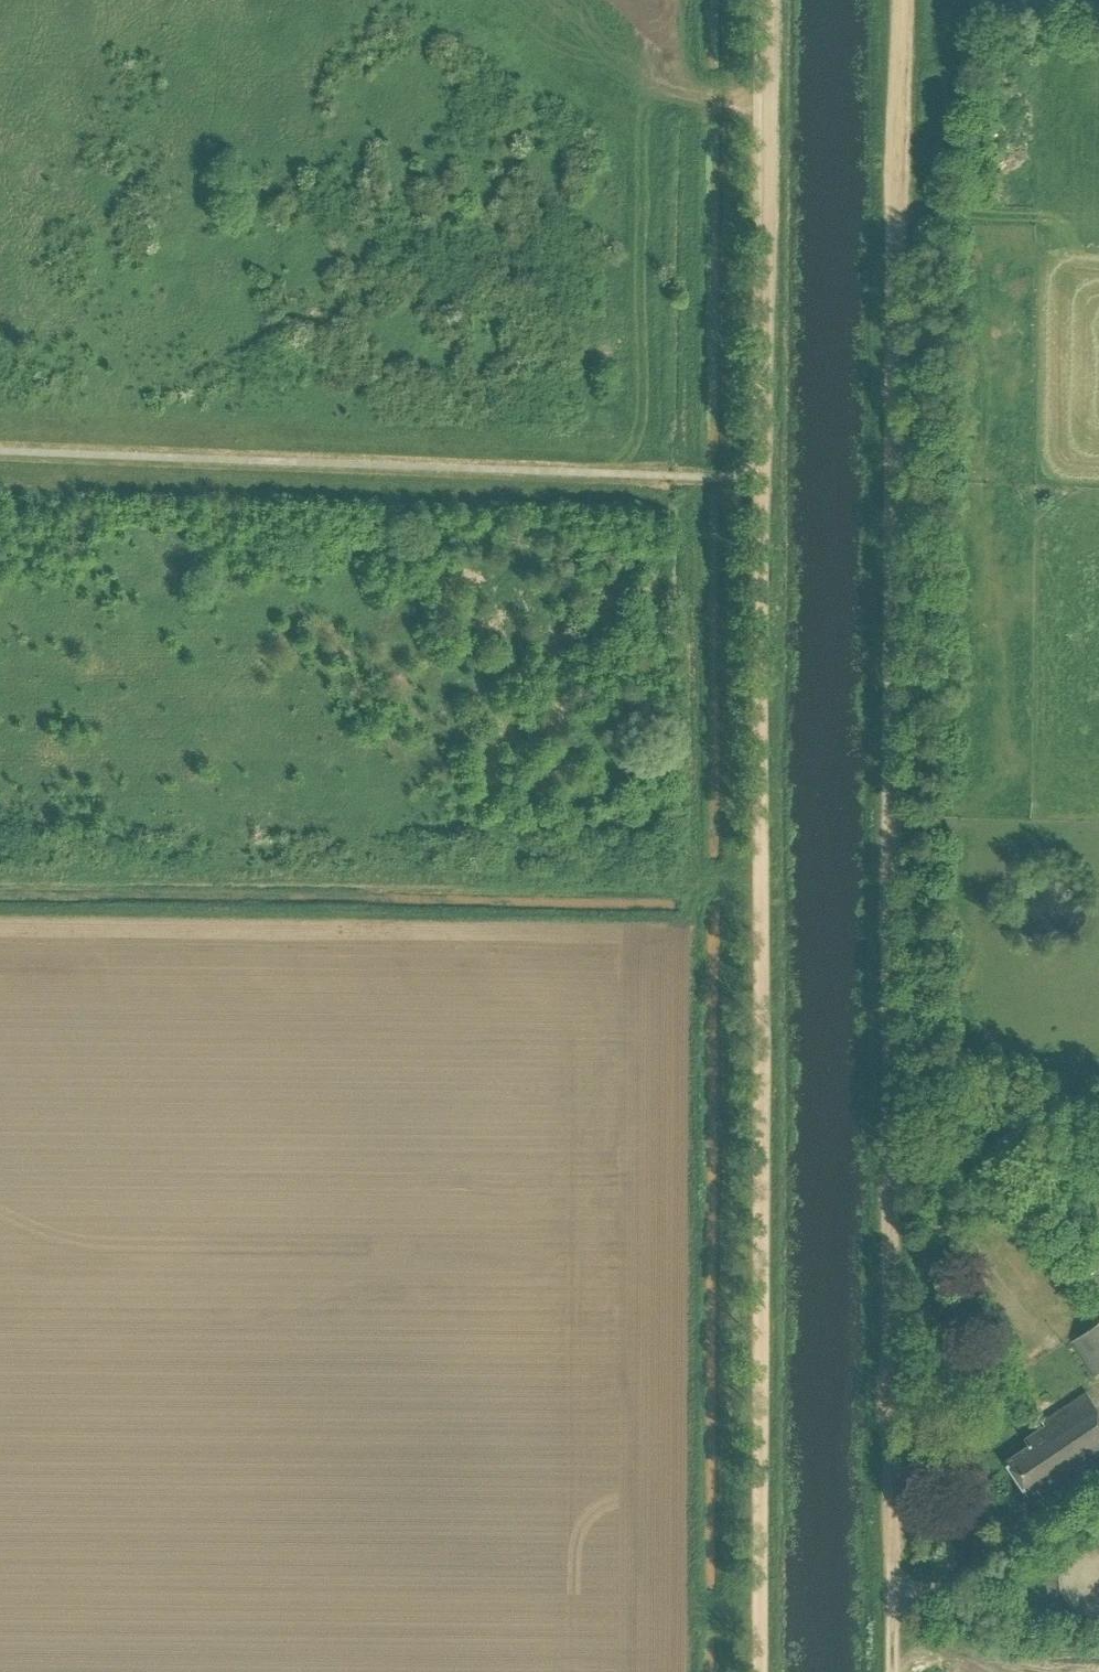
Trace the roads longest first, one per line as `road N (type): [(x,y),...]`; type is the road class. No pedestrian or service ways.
road 1 (track): [(894,1610),(896,346),(906,0)]
road 2 (track): [(759,1671),(763,467)]
road 3 (track): [(763,467),(771,0)]

